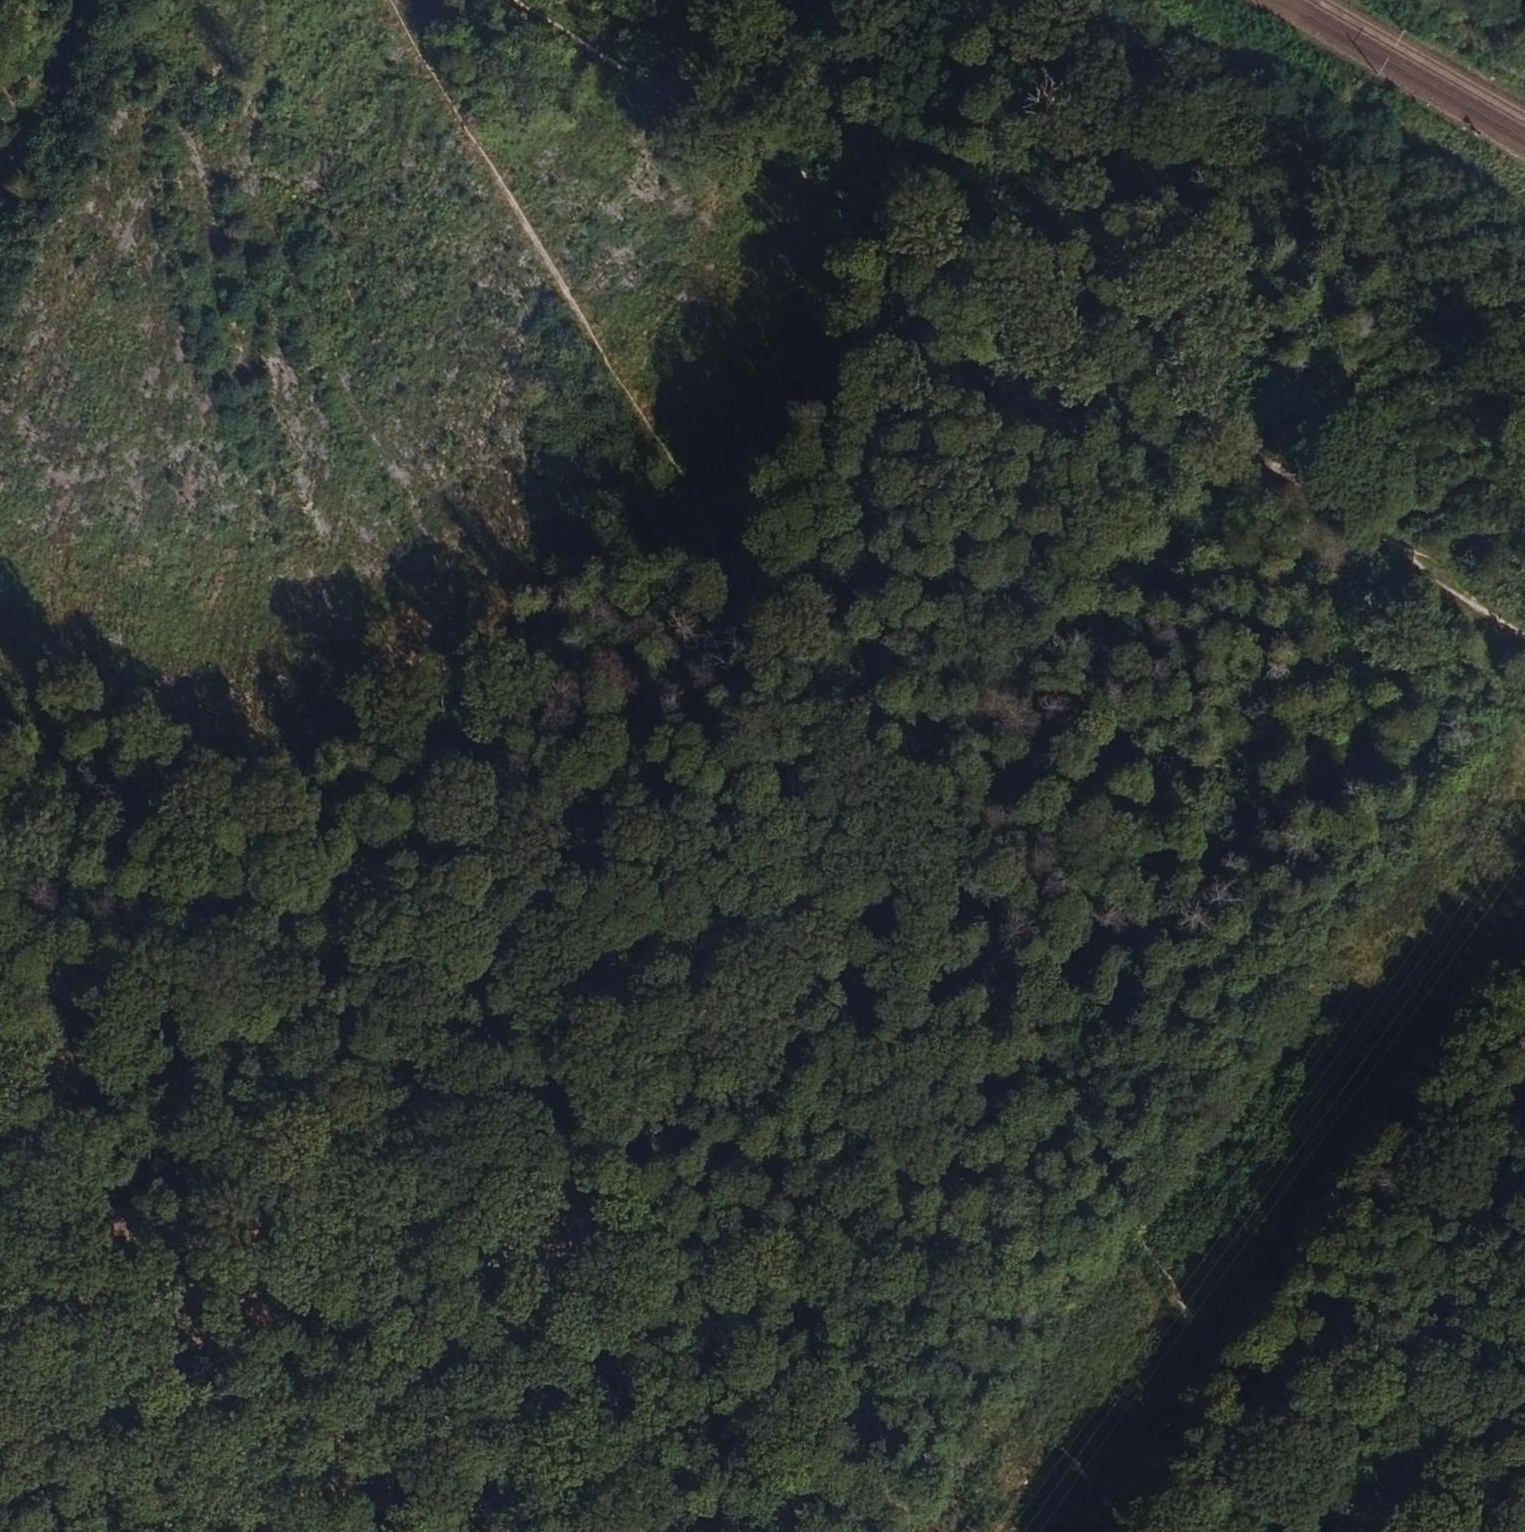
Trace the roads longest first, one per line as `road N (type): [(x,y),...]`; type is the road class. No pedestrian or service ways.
road 1 (track): [(389,0),(1310,1531)]
road 2 (track): [(520,0),(977,277),(1524,640)]

